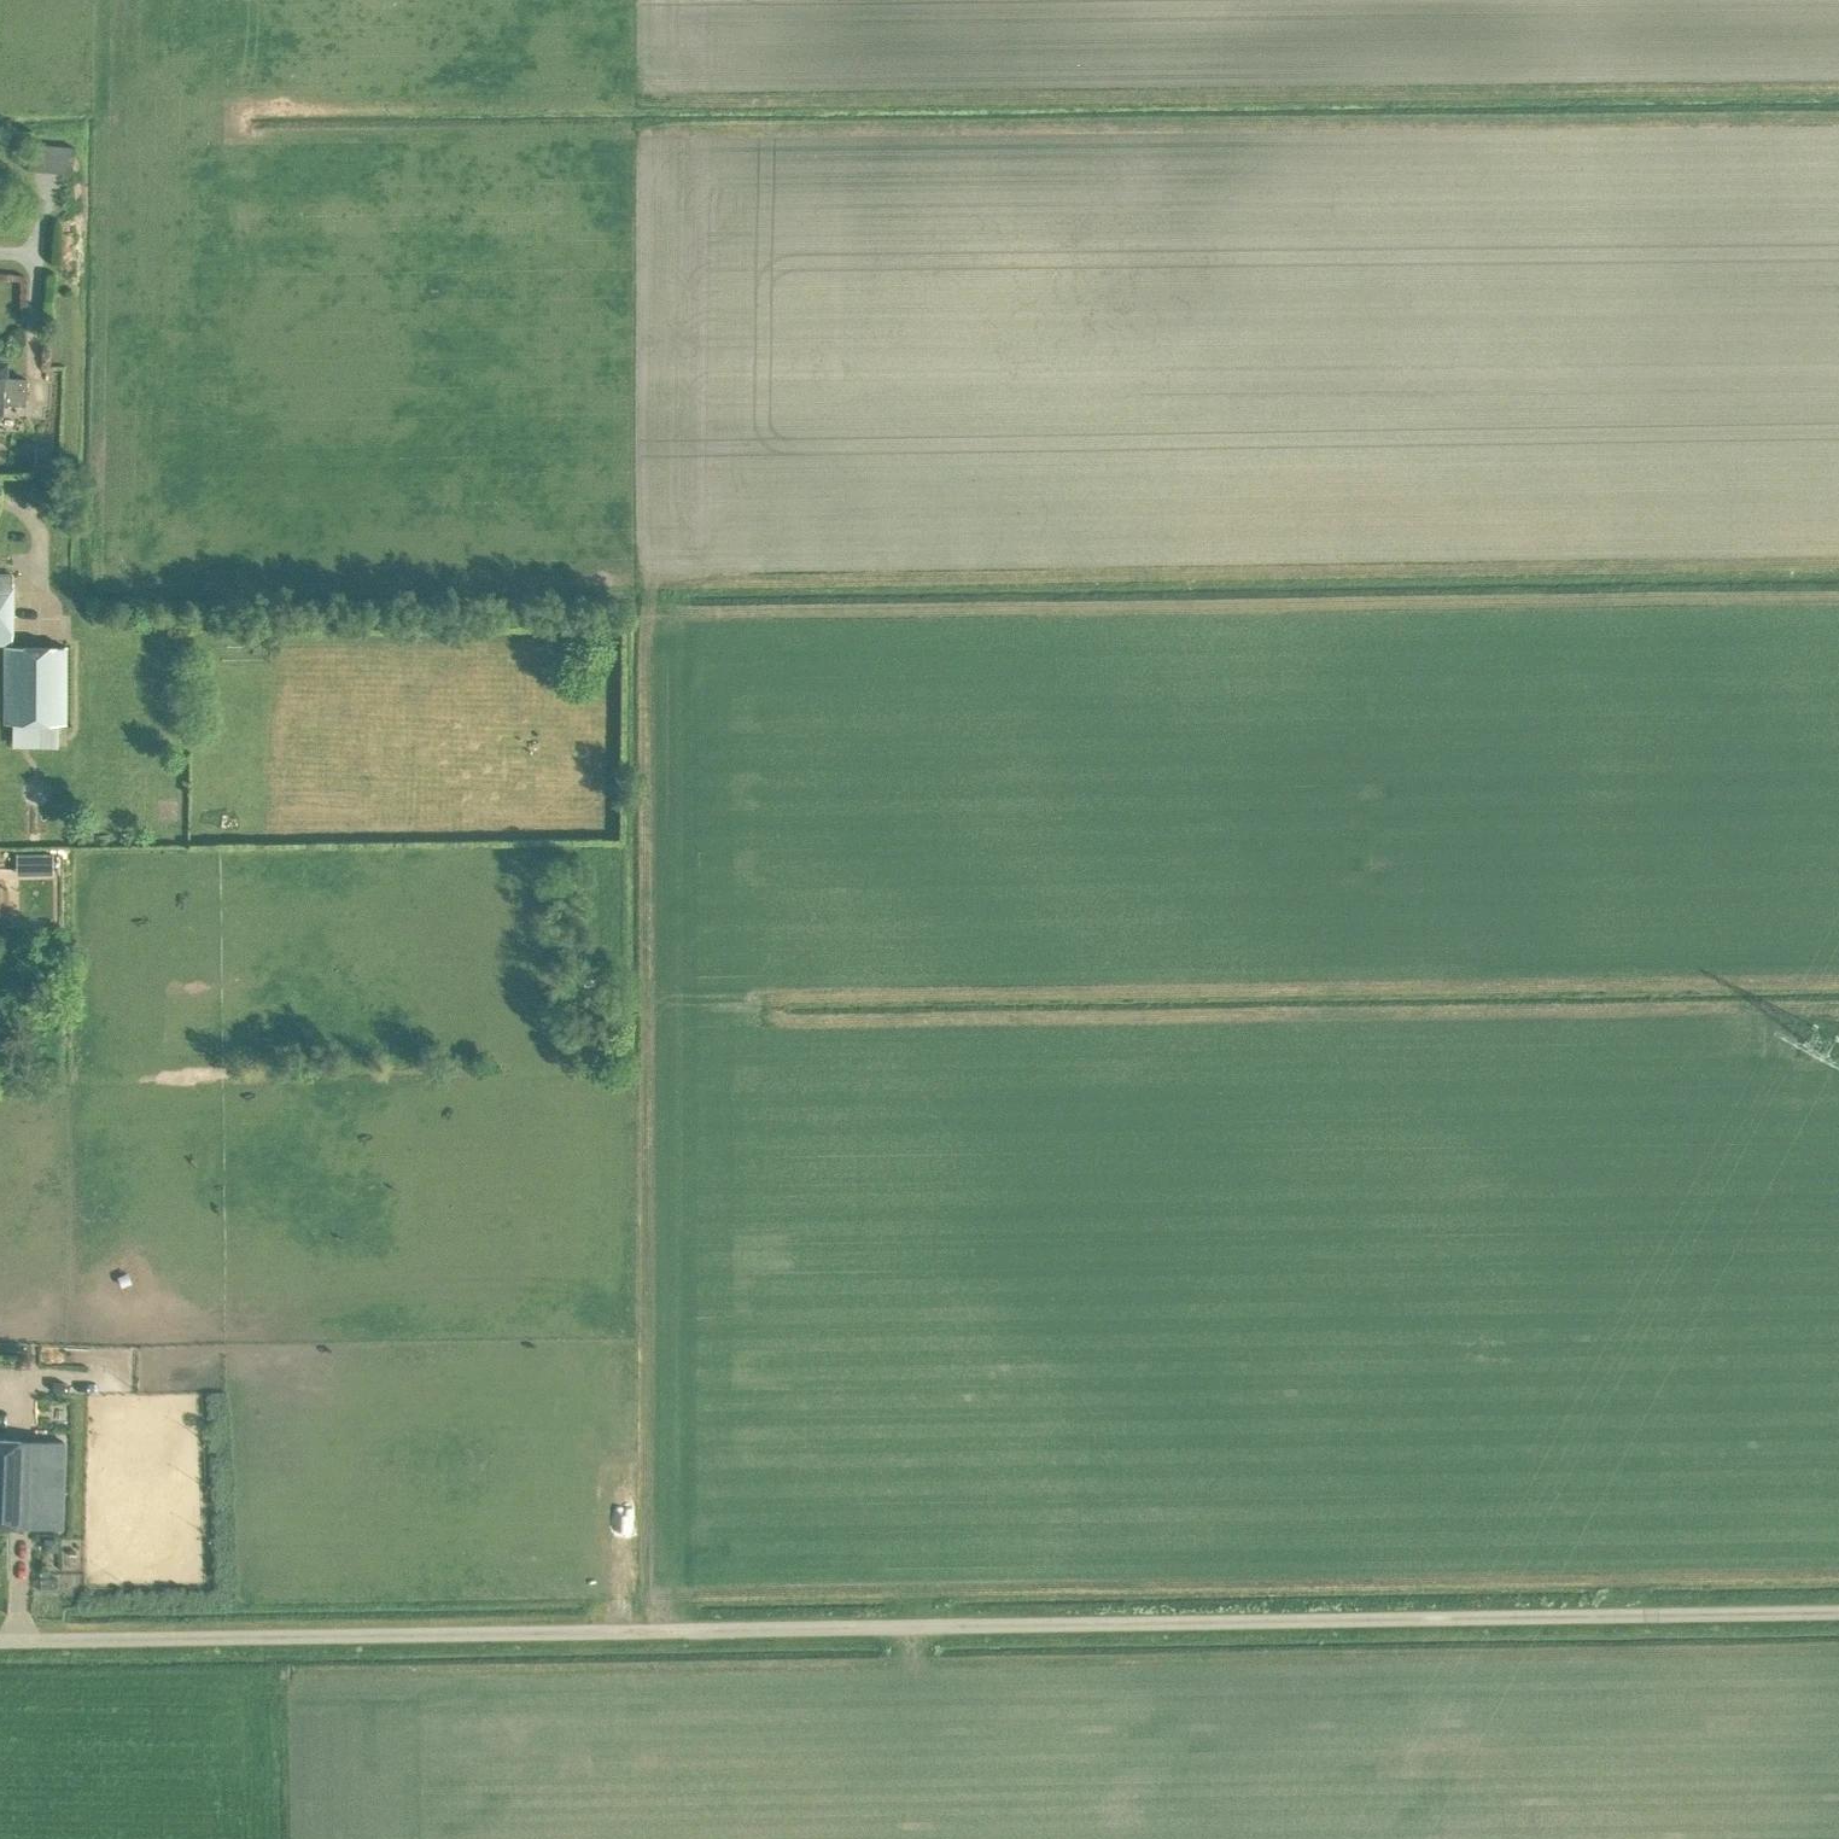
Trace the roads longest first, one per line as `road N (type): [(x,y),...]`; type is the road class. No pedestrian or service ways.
road 1 (unclassified): [(0,1639),(1838,1611)]

